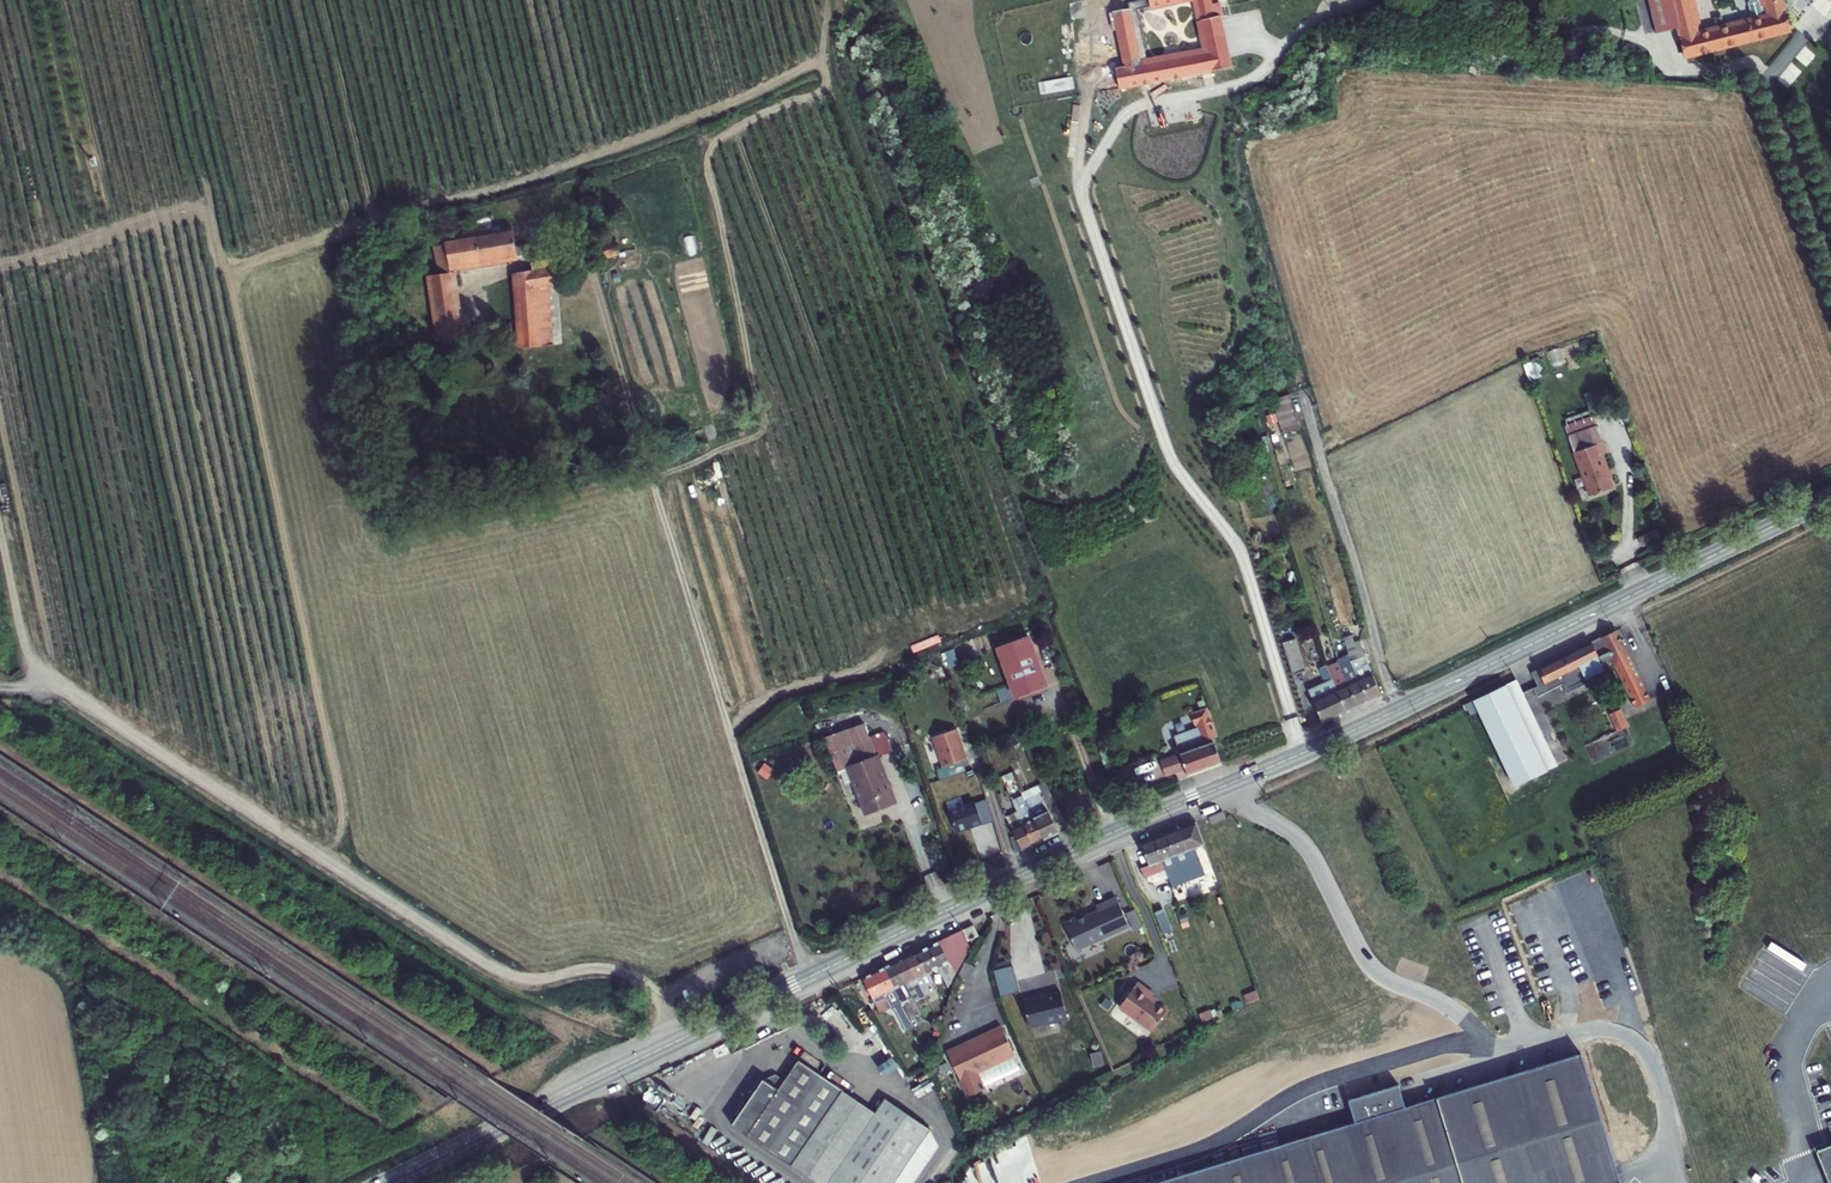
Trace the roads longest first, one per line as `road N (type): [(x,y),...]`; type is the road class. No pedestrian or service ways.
road 1 (track): [(653,480),(761,432),(707,161),(722,136),(822,92),(821,65),(489,190),(420,205),(247,264),(220,259),(209,219),(186,211),(0,266)]
road 2 (primary): [(1230,784),(1071,851),(385,1182)]
road 3 (track): [(679,1040),(641,979),(608,968),(537,979),(503,972),(44,673),(25,643),(0,532)]
road 4 (track): [(592,271),(808,976)]
road 5 (unclassified): [(1672,1182),(1663,1104),(1634,1038),(1601,1028),(1493,1060),(1456,1014),(1373,969),(1307,848),(1244,805),(1230,784)]
road 6 (primary): [(1830,498),(1230,784)]

